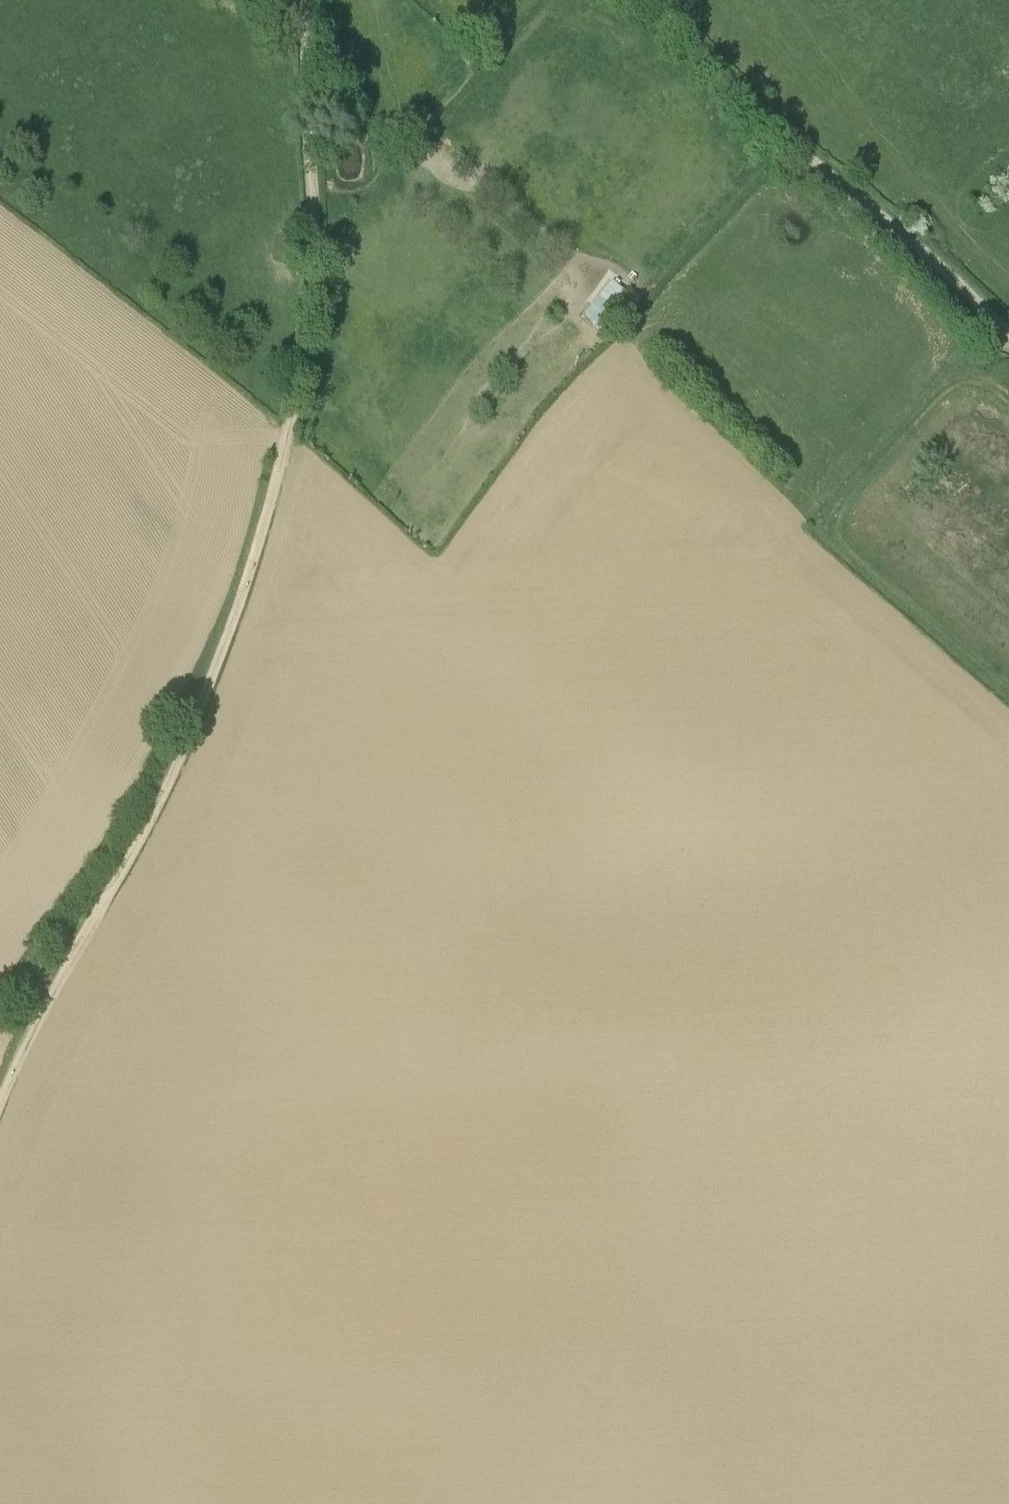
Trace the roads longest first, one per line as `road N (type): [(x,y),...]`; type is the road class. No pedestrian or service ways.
road 1 (track): [(304,0),(312,261),(297,390),(275,477),(234,614),(166,788),(58,971),(0,1094)]
road 2 (track): [(654,0),(775,128),(913,241),(1008,335)]

